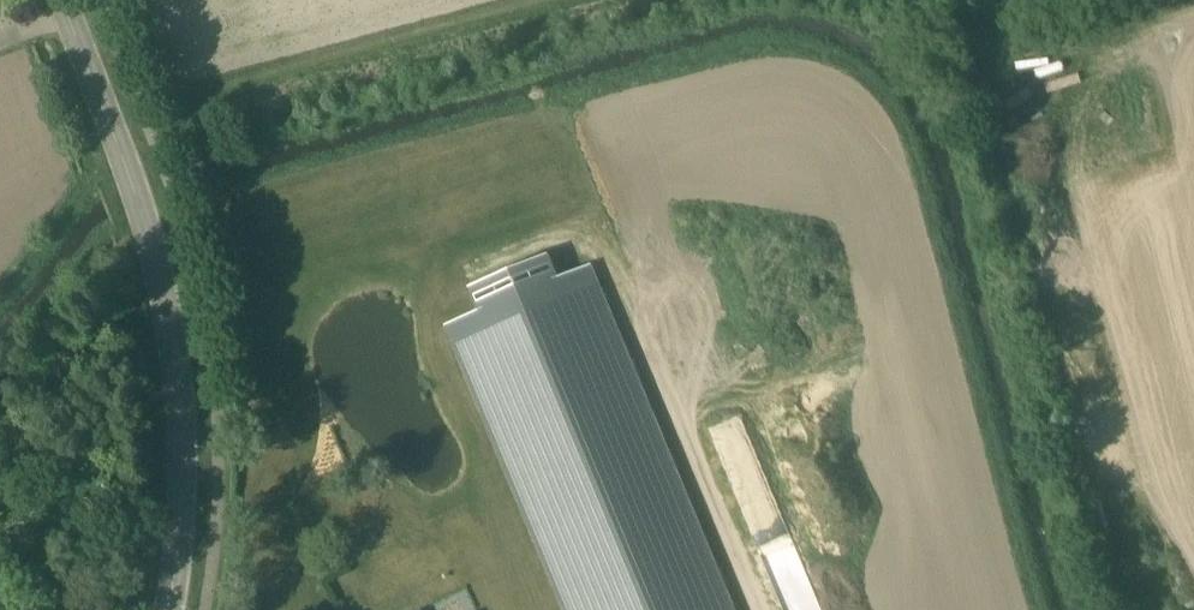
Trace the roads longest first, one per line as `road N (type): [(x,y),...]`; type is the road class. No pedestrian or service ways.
road 1 (secondary): [(167,609),(178,437),(171,357),(131,186),(58,0)]

